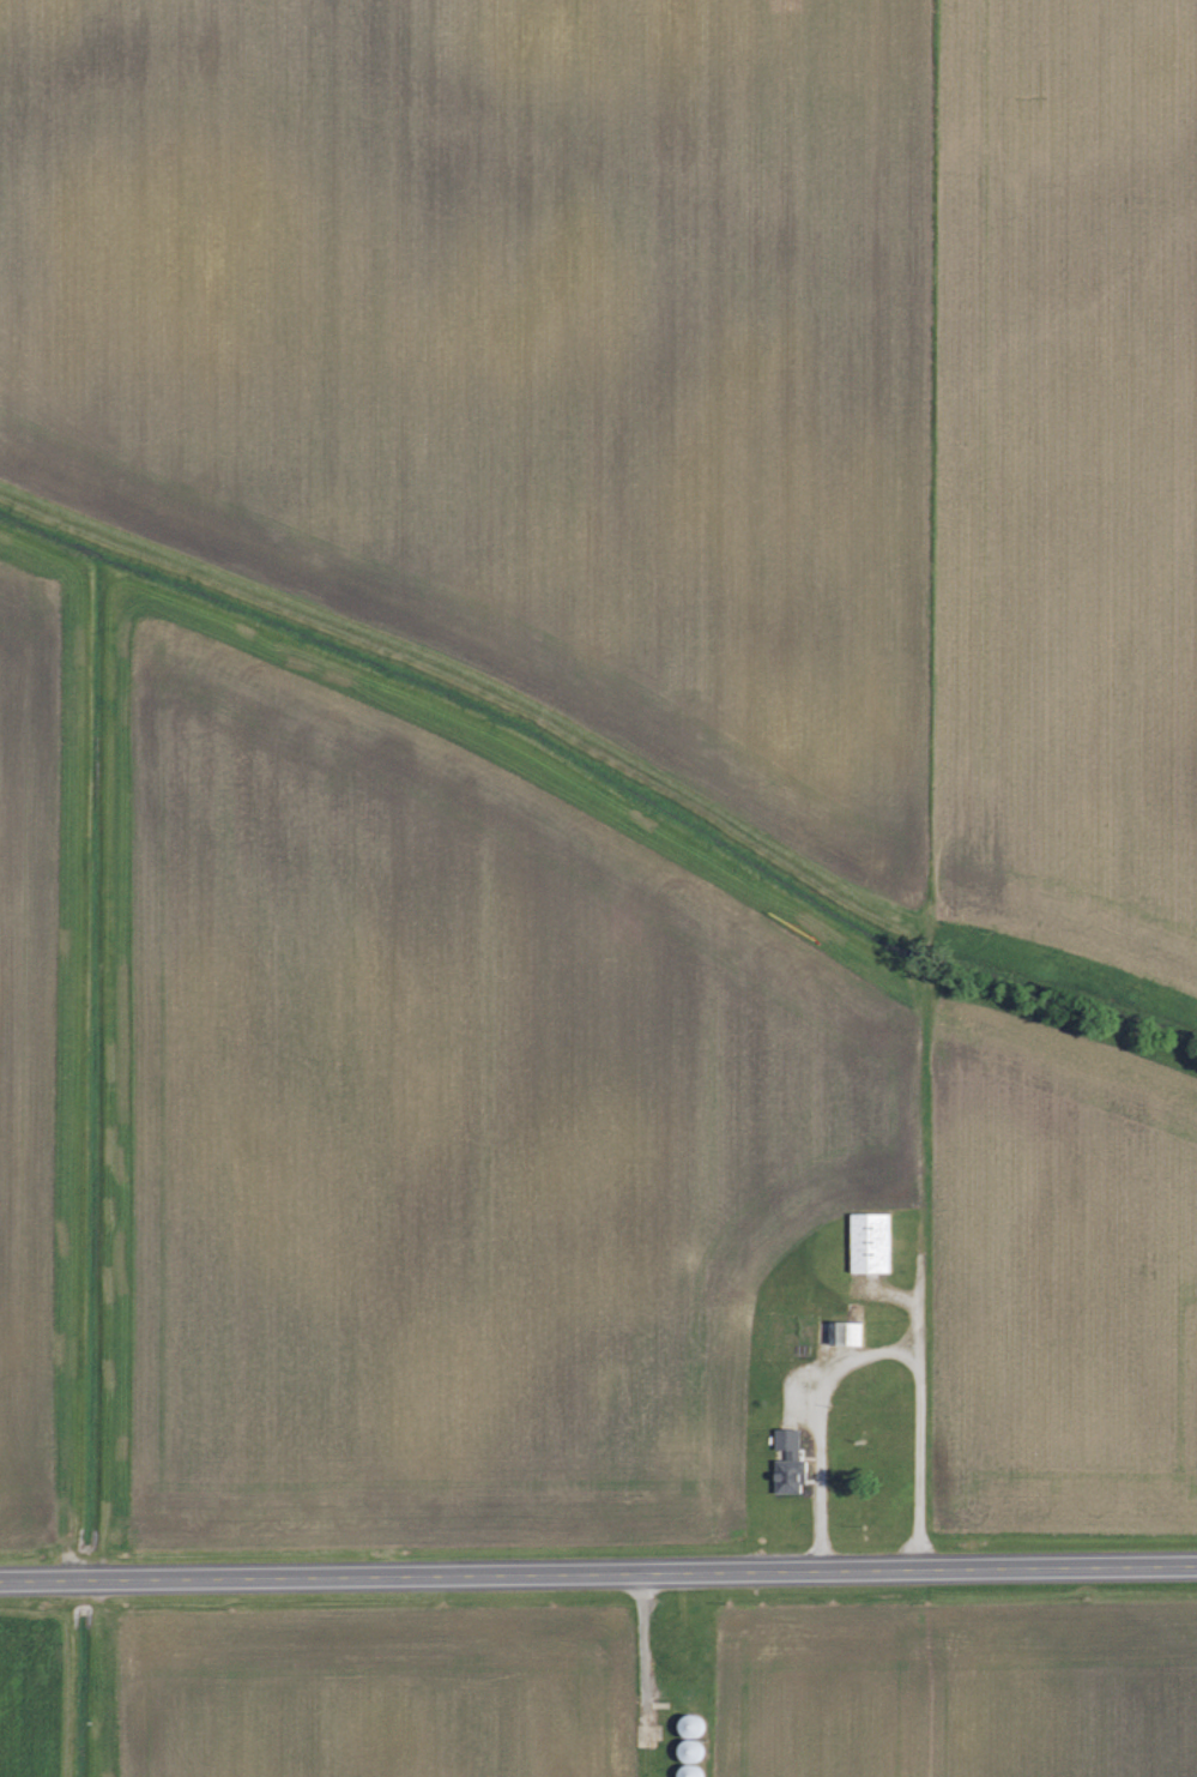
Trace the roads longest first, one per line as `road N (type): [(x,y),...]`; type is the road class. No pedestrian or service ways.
road 1 (primary): [(0,1581),(1196,1566)]

